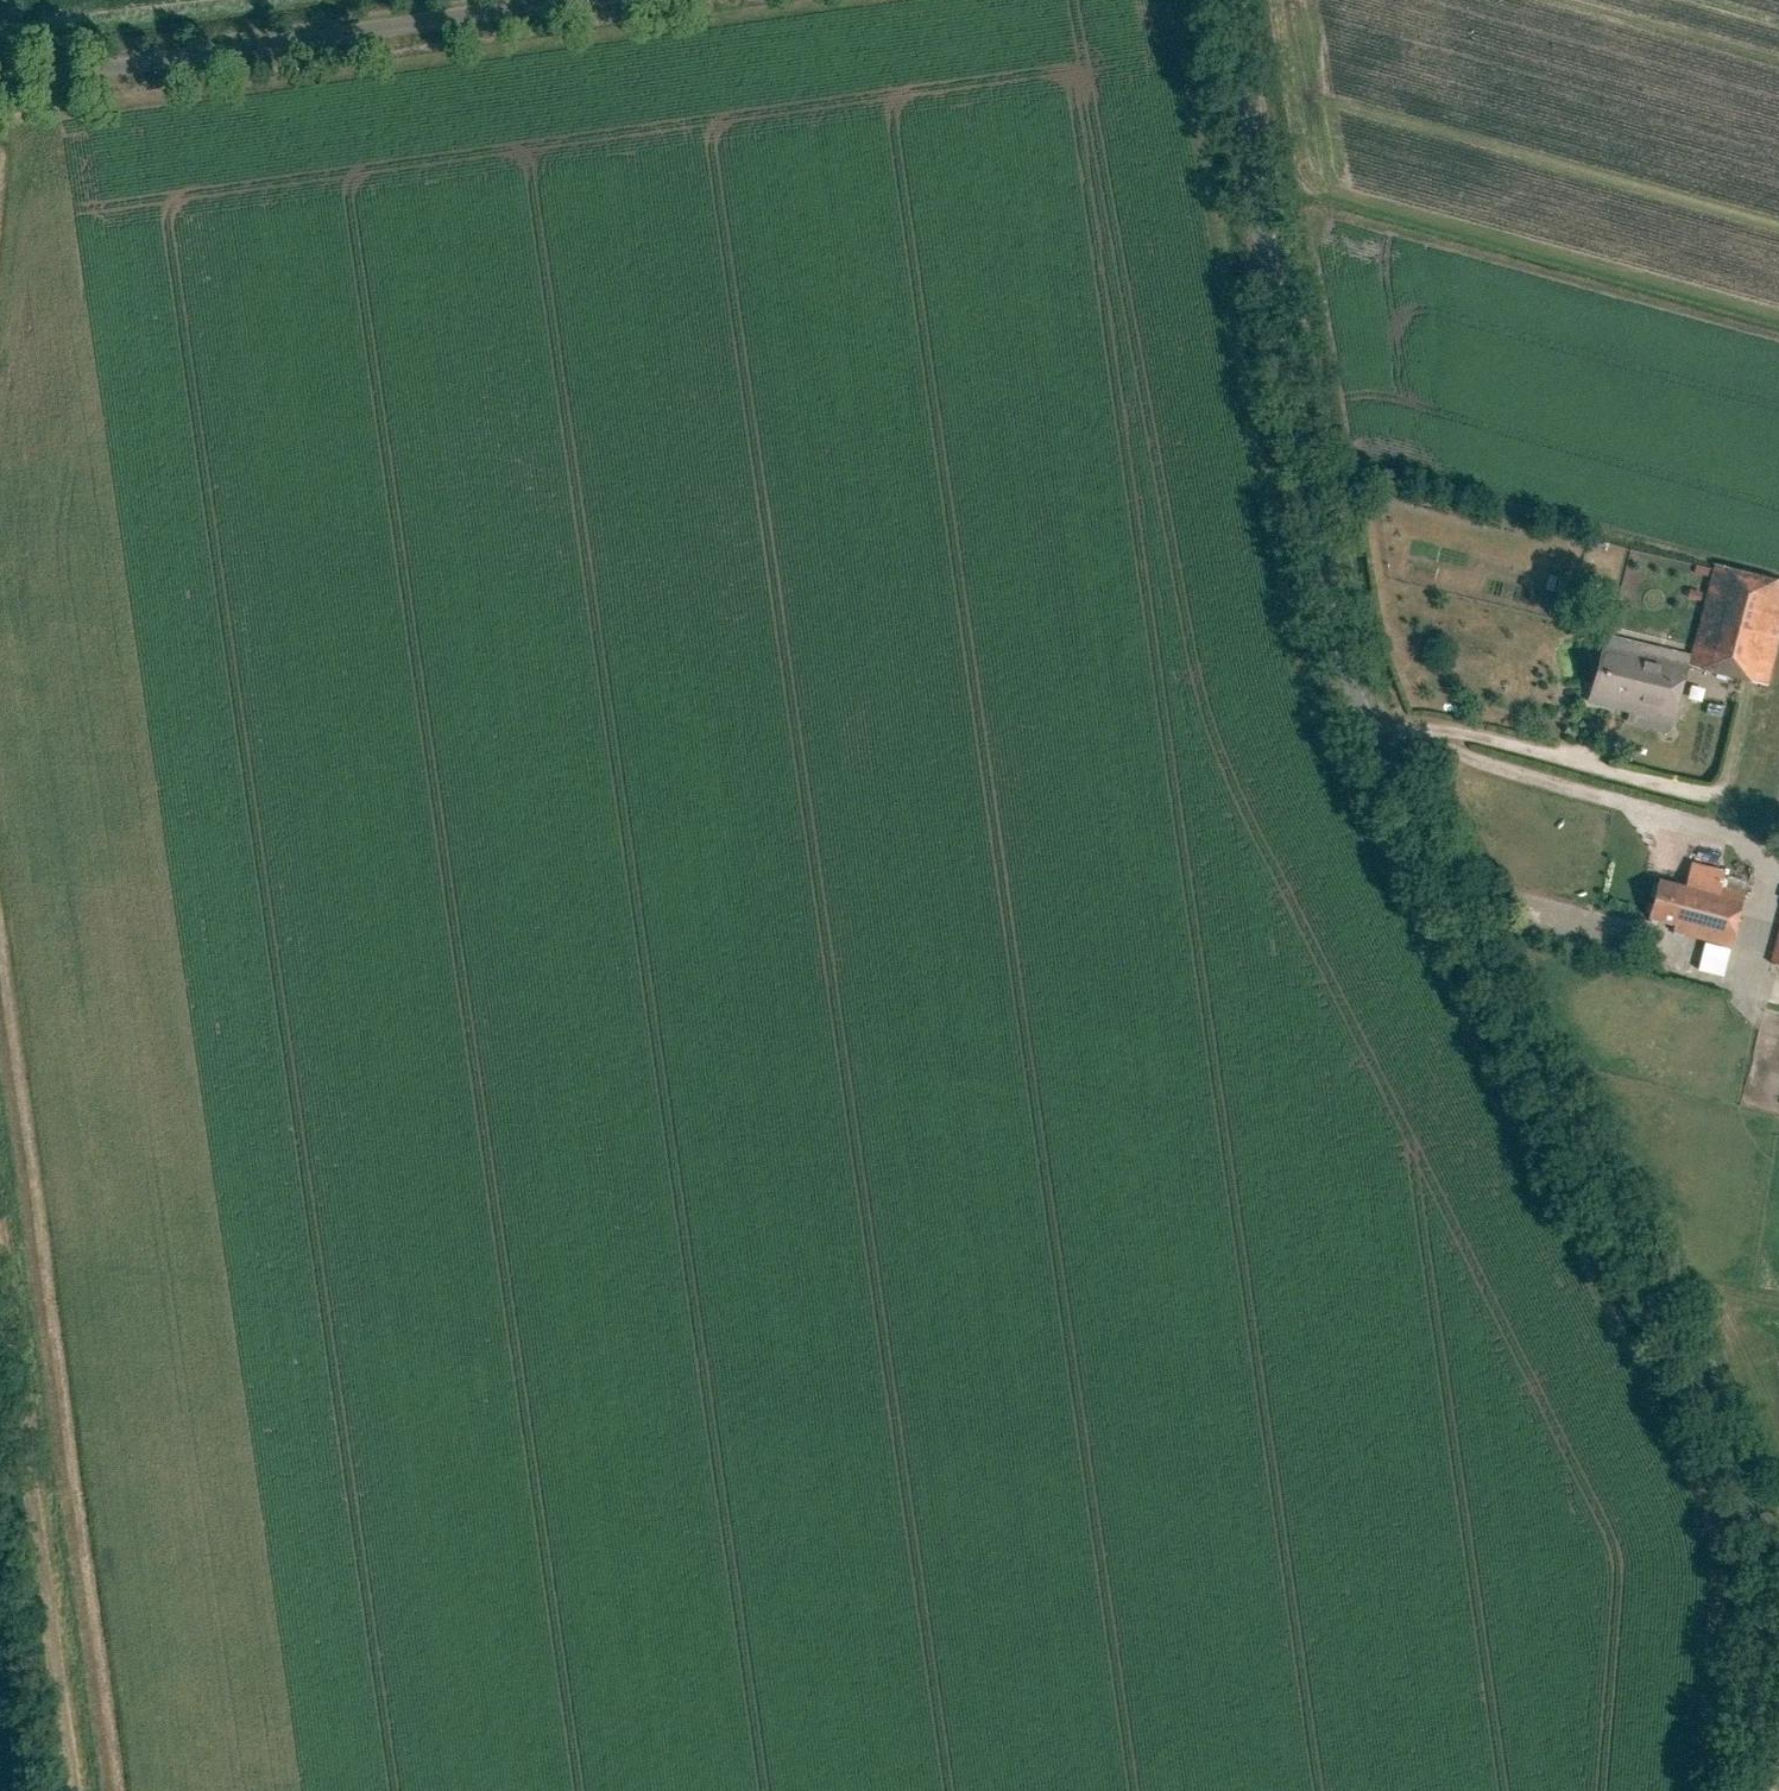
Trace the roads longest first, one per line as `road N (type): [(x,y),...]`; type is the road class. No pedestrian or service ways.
road 1 (unclassified): [(1748,1790),(1764,1576),(1746,1483),(1400,794),(1344,664),(1220,0)]
road 2 (unclassified): [(0,85),(173,49),(528,0)]
road 3 (track): [(28,1790),(0,1599)]

